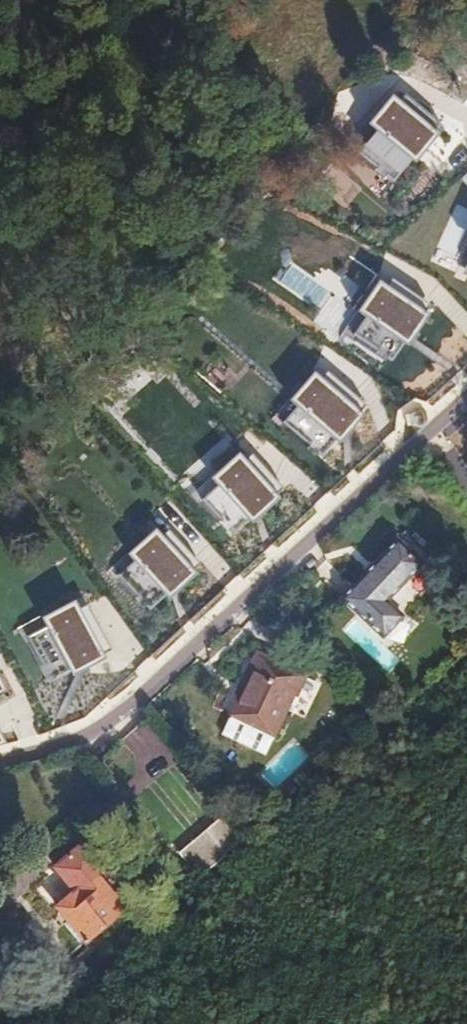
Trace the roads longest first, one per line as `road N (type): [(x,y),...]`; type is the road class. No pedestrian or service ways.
road 1 (unclassified): [(466,400),(80,737),(0,758)]

